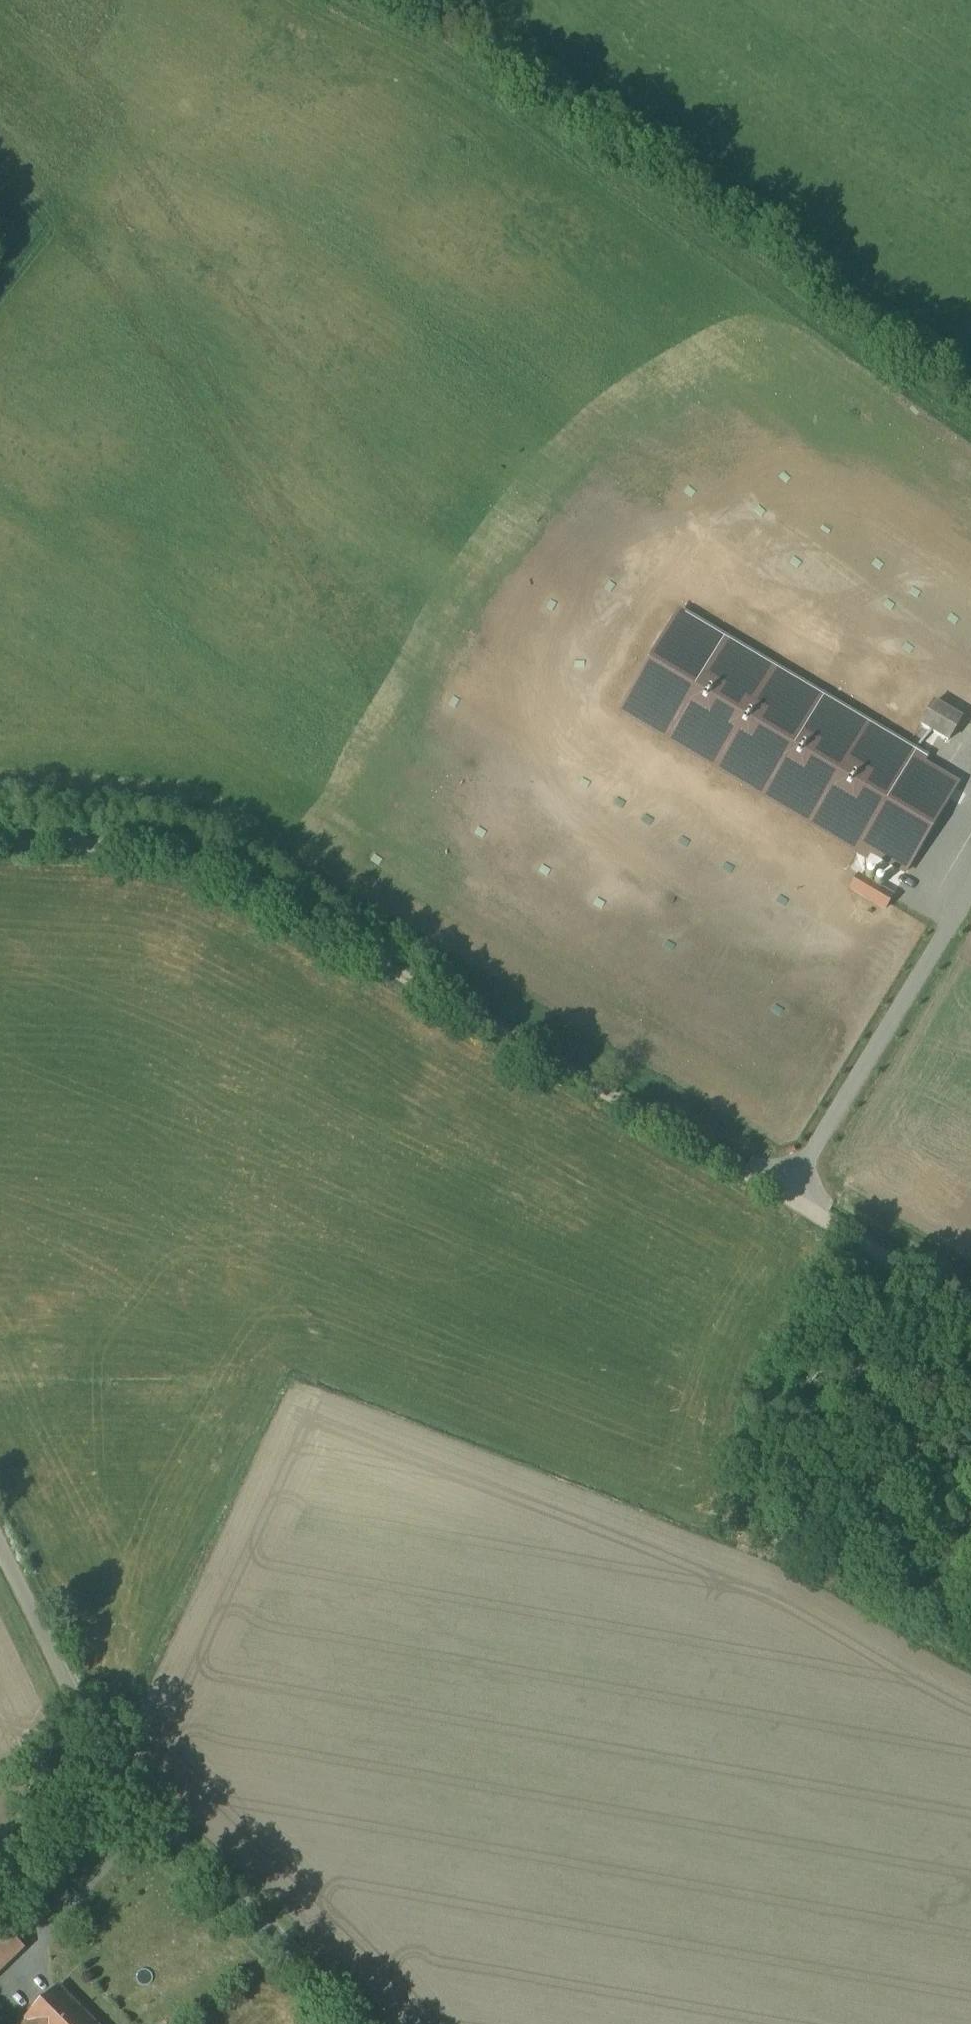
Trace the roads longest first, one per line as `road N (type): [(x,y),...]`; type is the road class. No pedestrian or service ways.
road 1 (unclassified): [(356,2023),(100,1713),(0,1529)]
road 2 (track): [(0,842),(176,856),(365,959)]

